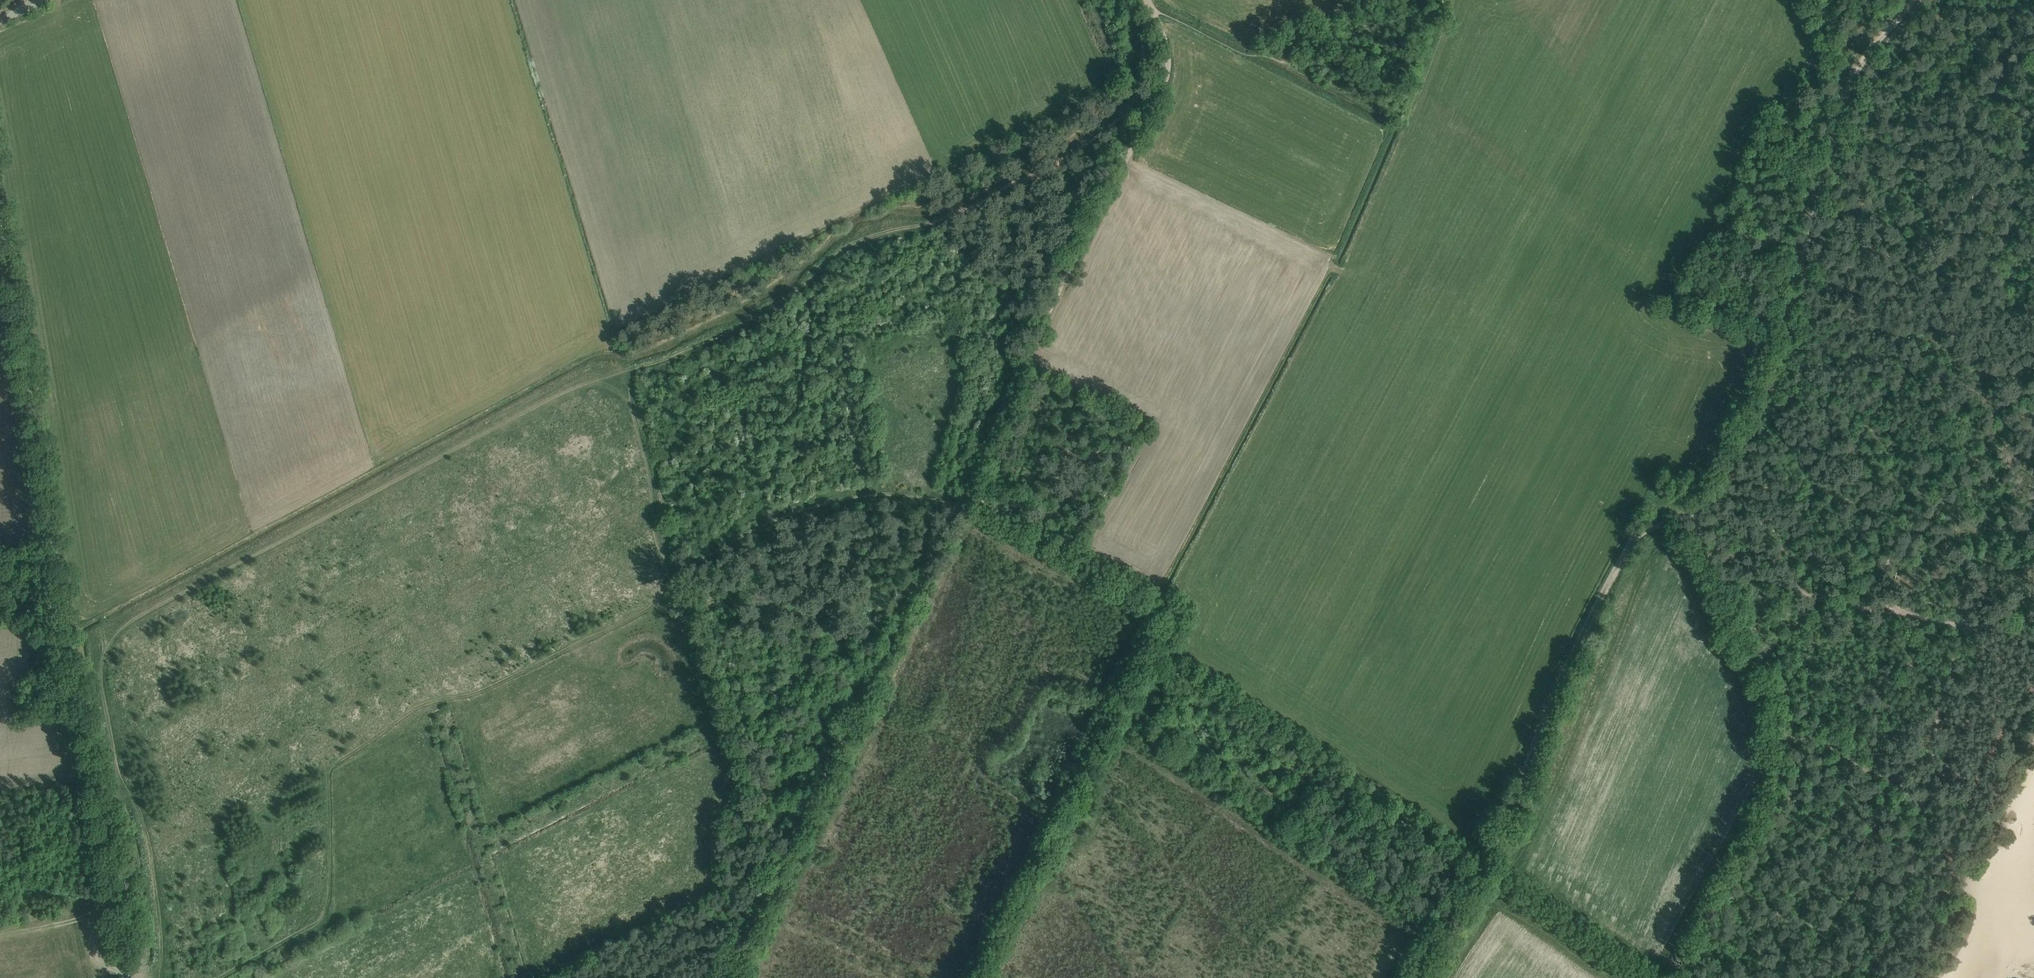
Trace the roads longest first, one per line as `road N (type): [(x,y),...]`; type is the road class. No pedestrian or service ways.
road 1 (track): [(1412,977),(1514,810),(1576,657),(1633,547),(1723,486),(1780,364),(1846,94),(1913,0)]
road 2 (unclassified): [(126,977),(0,225)]
road 3 (track): [(966,491),(717,977)]
road 4 (track): [(1942,271),(1822,212)]

